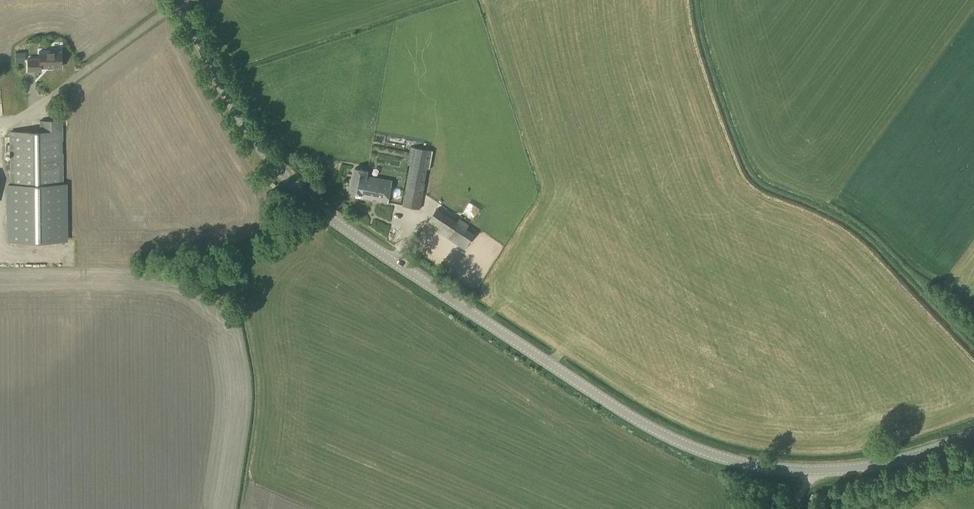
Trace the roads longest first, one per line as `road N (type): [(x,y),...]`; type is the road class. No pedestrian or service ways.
road 1 (tertiary): [(973,431),(847,468),(794,471),(740,465),(678,444),(329,218),(292,183),(234,104),(179,0)]
road 2 (track): [(973,359),(857,237),(747,181),(695,39),(690,0)]

